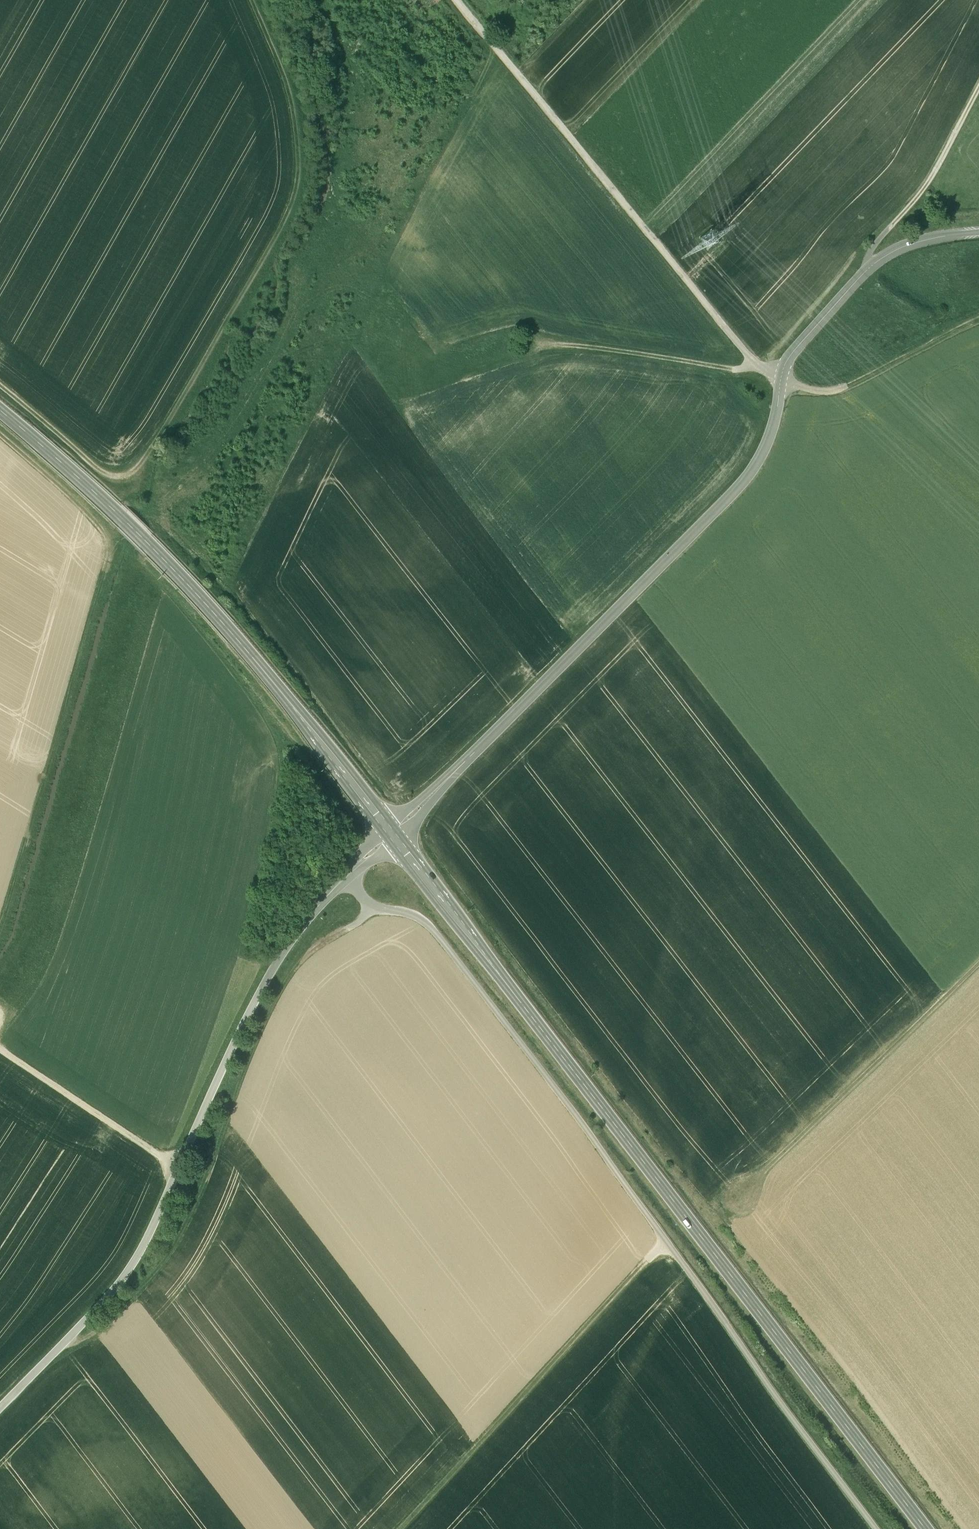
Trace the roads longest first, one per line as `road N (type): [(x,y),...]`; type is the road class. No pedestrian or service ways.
road 1 (secondary): [(394,837),(925,1528)]
road 2 (track): [(878,1528),(364,861)]
road 3 (unclassified): [(0,1408),(126,1275),(292,936),(335,886),(394,837)]
road 4 (unclassified): [(394,837),(747,476),(775,424),(796,352)]
road 5 (secondary): [(53,454),(187,582),(394,837)]
road 6 (track): [(758,373),(458,0)]
road 7 (track): [(251,0),(294,113),(296,185),(290,212),(160,434)]
road 8 (track): [(399,1528),(666,1244)]
road 9 (track): [(0,927),(105,568)]
road 10 (track): [(745,1190),(978,962)]
road 11 (track): [(758,373),(562,351),(528,358)]
road 12 (unclassified): [(978,232),(892,252),(796,352)]
road 13 (track): [(874,266),(870,253),(924,189),(978,89)]
road 14 (track): [(0,384),(61,434),(109,451),(149,452),(160,434)]
road 15 (track): [(0,430),(100,517),(112,539),(105,568)]
road 16 (track): [(0,1048),(136,1139)]
road 17 (track): [(978,321),(833,391)]

